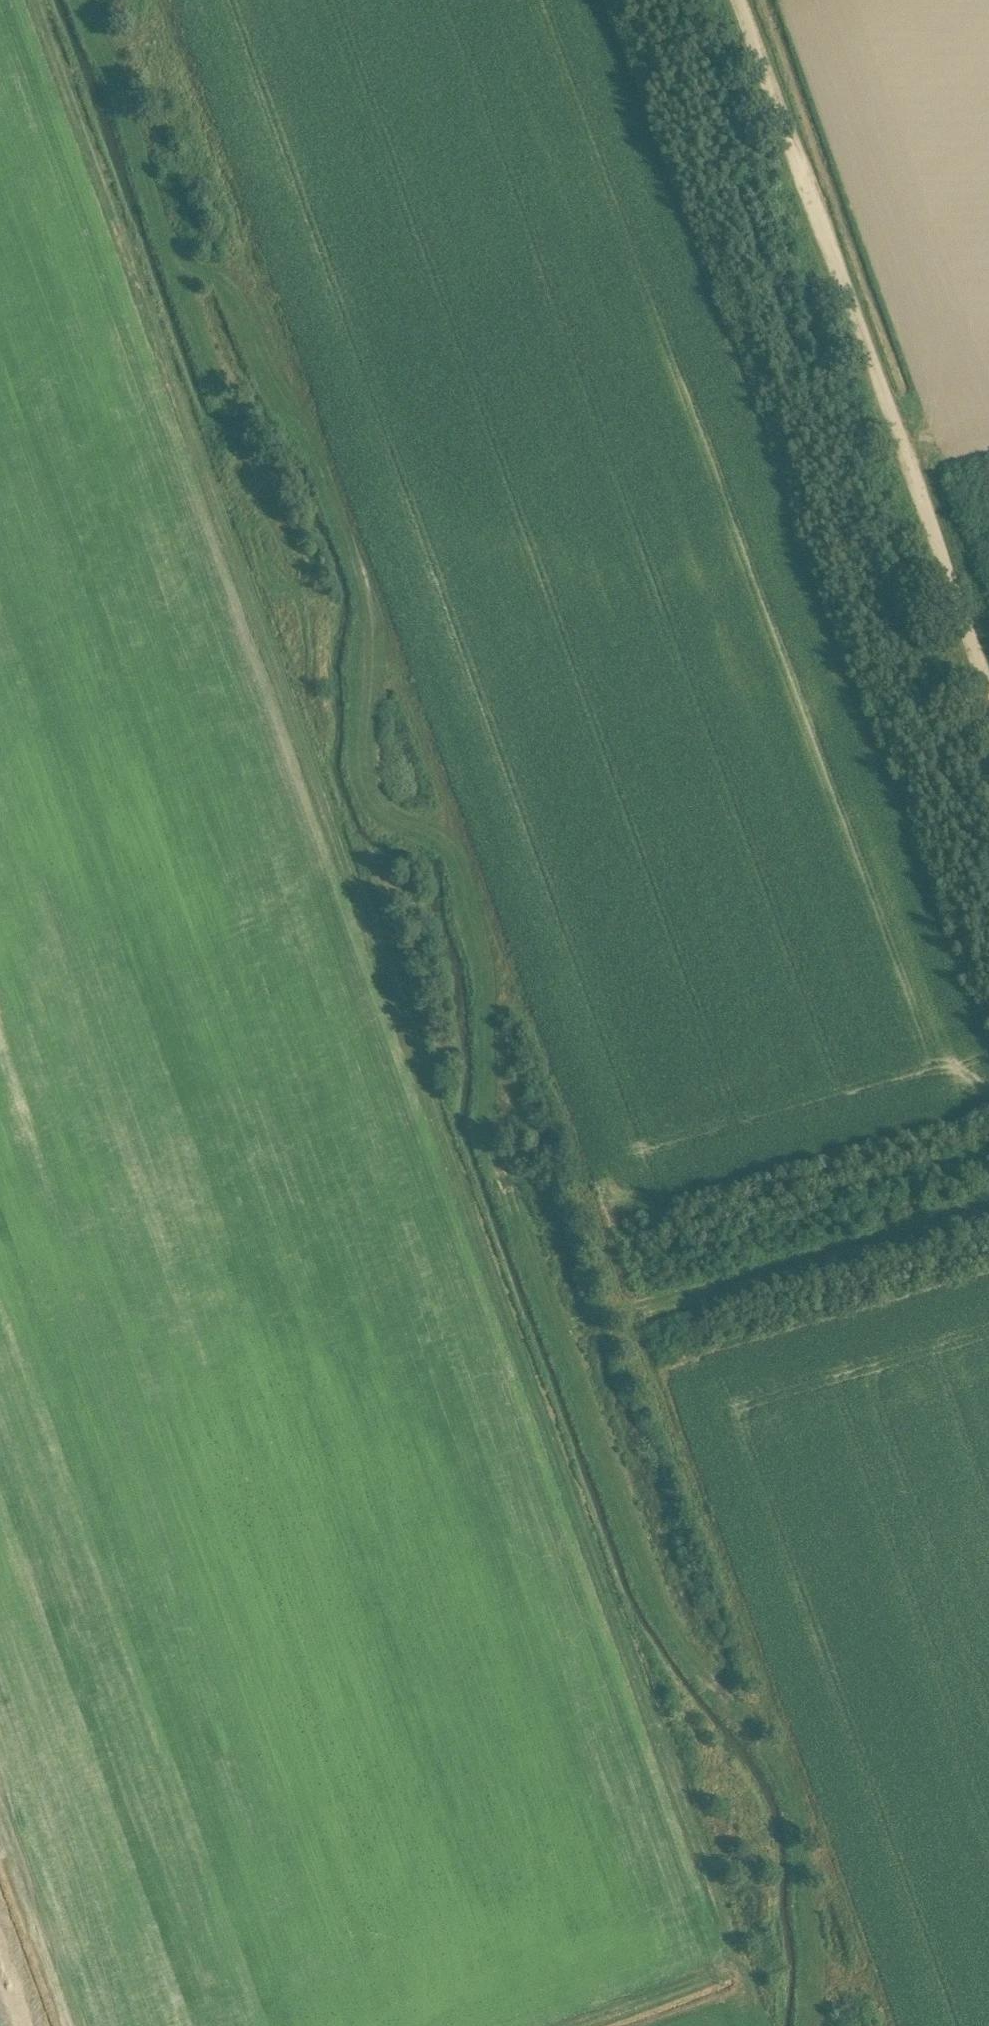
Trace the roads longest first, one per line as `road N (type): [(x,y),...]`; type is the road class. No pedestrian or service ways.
road 1 (track): [(743,0),(988,686)]
road 2 (track): [(561,1333),(988,1204)]
road 3 (track): [(72,2025),(0,1827)]

